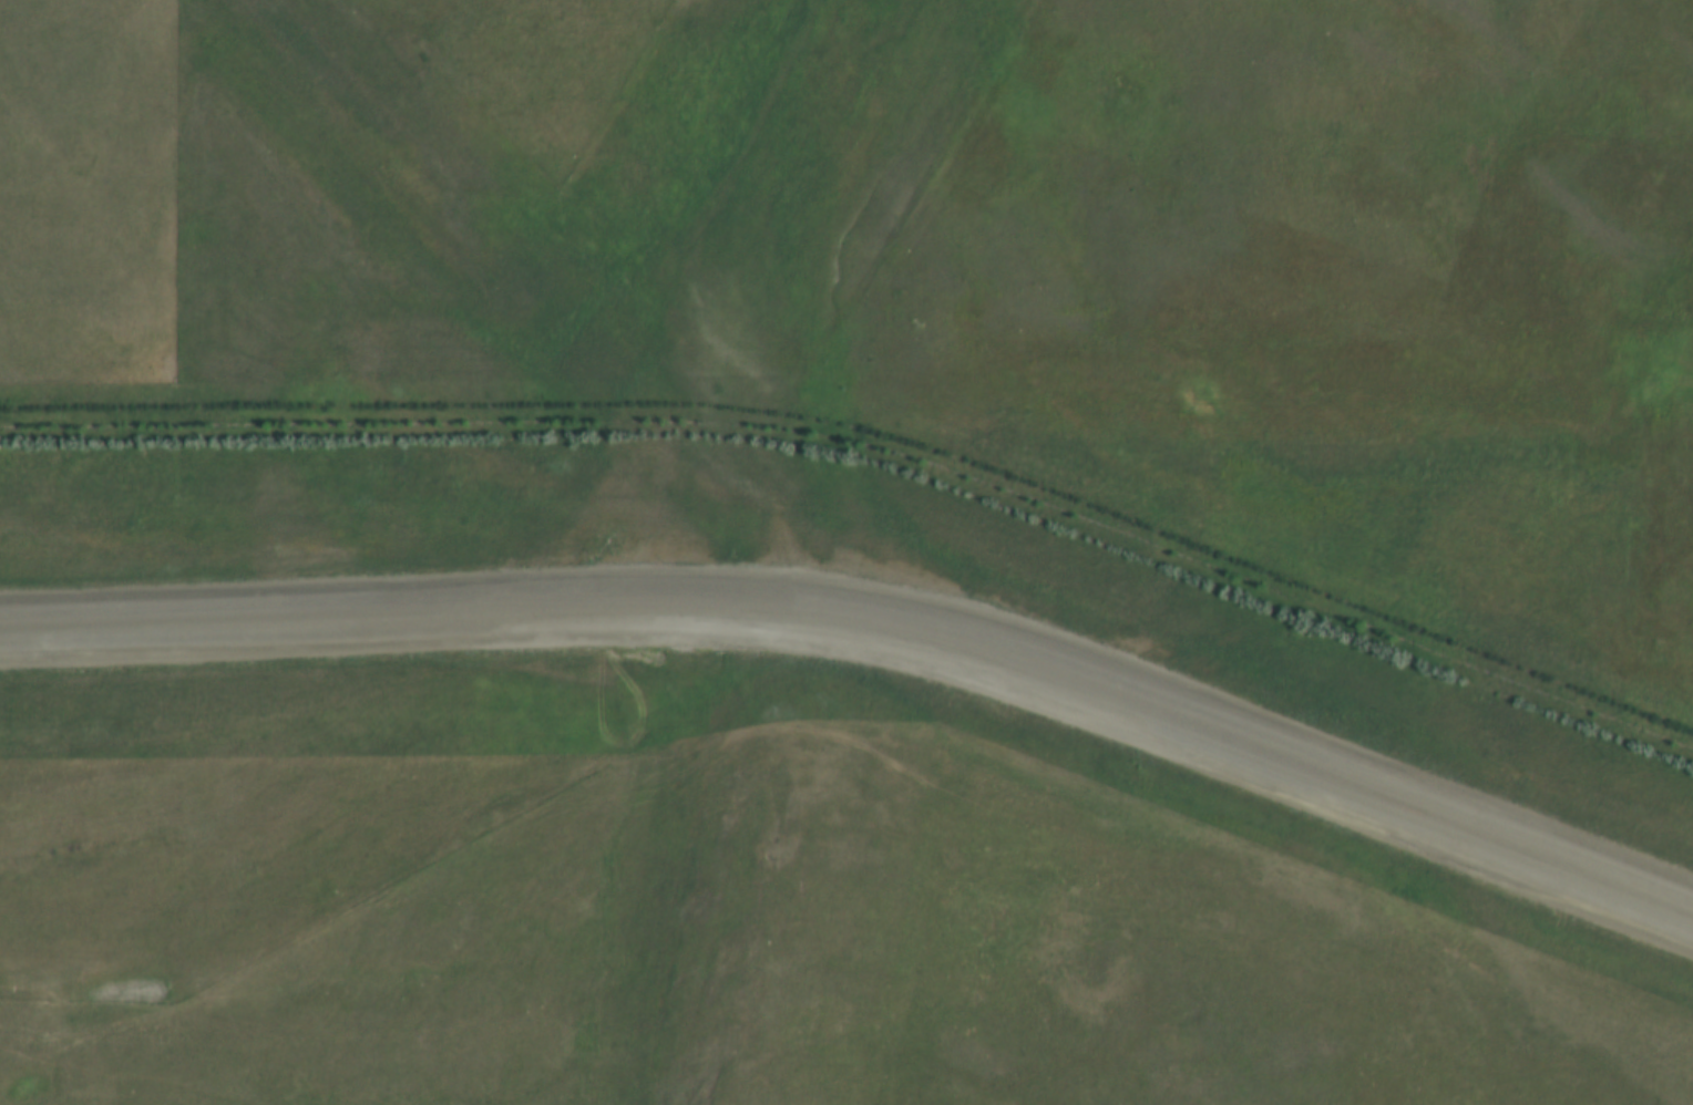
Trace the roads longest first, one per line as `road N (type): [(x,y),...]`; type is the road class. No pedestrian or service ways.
road 1 (tertiary): [(1692,926),(1002,669),(832,626),(743,615),(0,635)]

